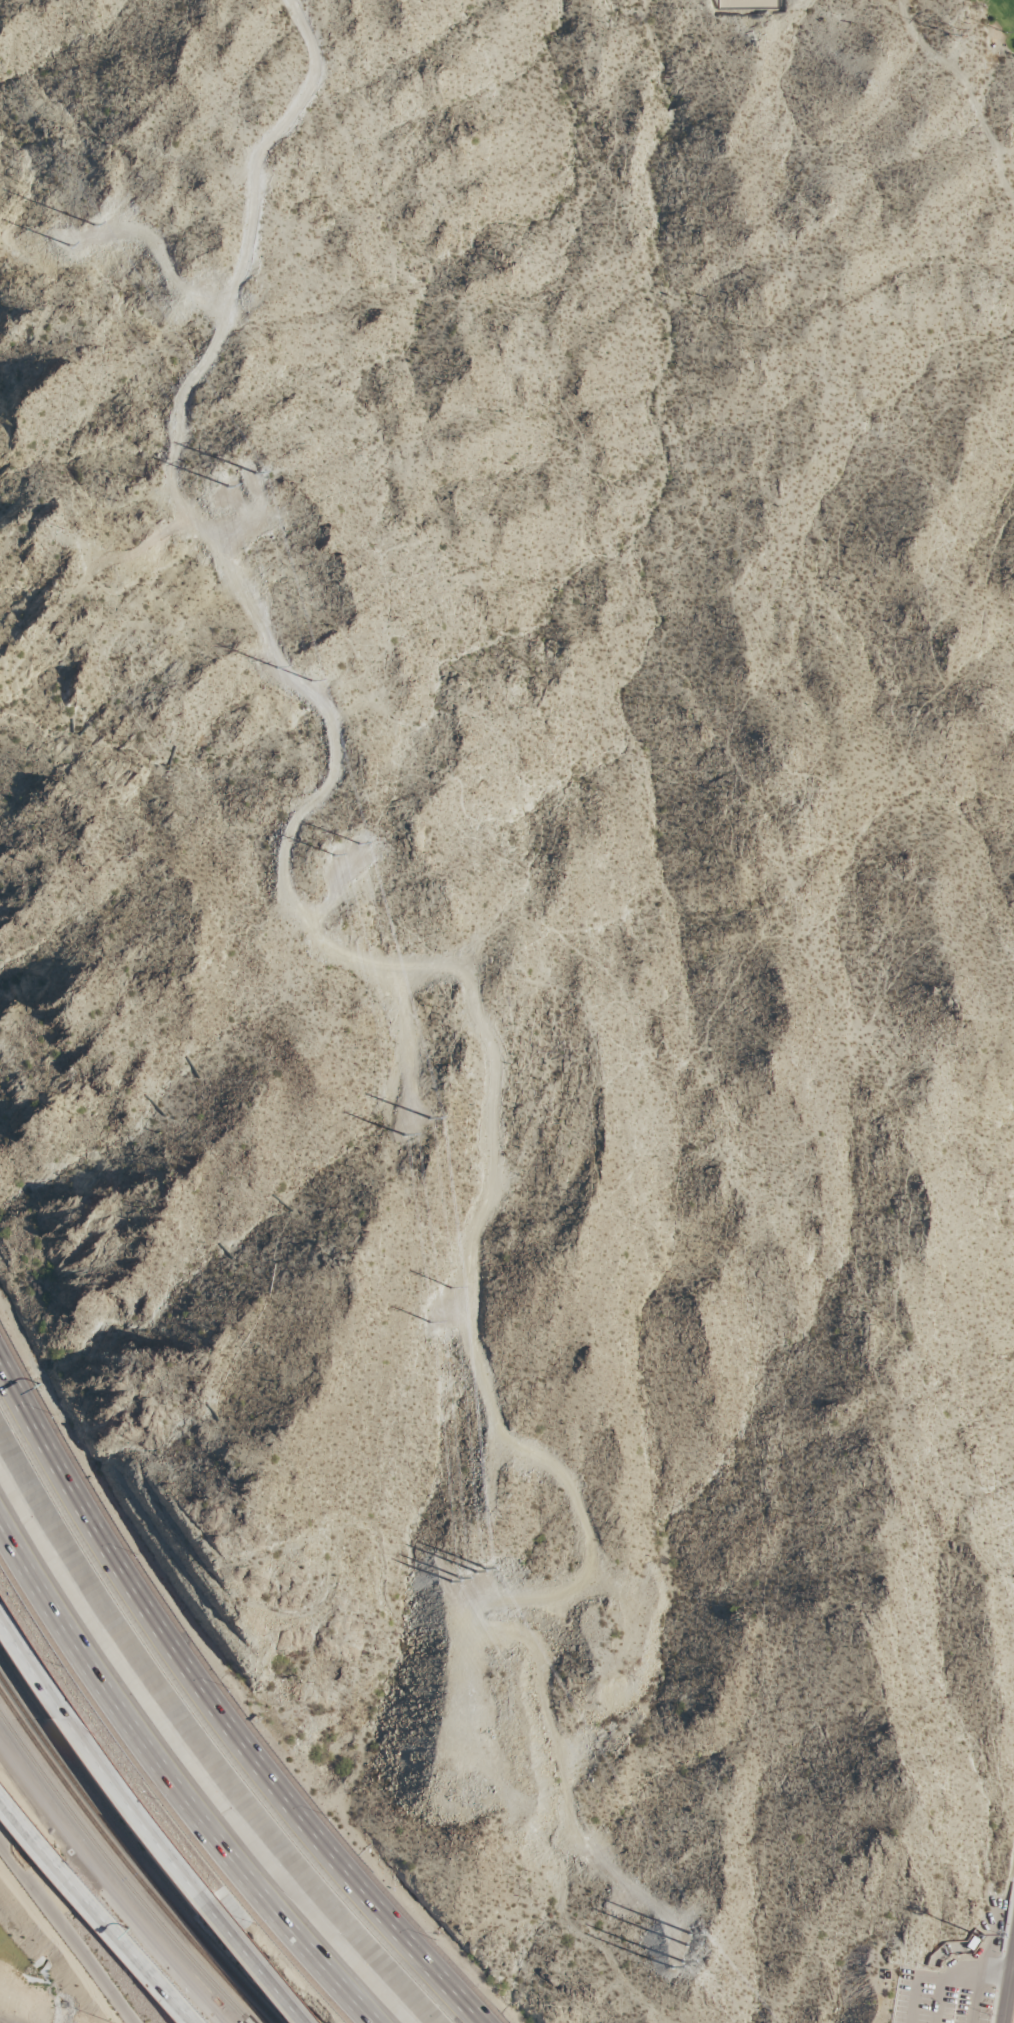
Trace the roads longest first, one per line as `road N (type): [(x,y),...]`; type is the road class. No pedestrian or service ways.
road 1 (motorway): [(483,2022),(344,1871),(240,1741),(92,1524),(0,1361)]
road 2 (motorway): [(0,1524),(70,1639),(204,1825),(374,2022)]
road 3 (motorway): [(203,1891),(0,1607)]
road 4 (motorway): [(309,2022),(203,1891)]
road 5 (motorway): [(0,1796),(110,1919)]
road 6 (motorway): [(110,1919),(203,2022)]

